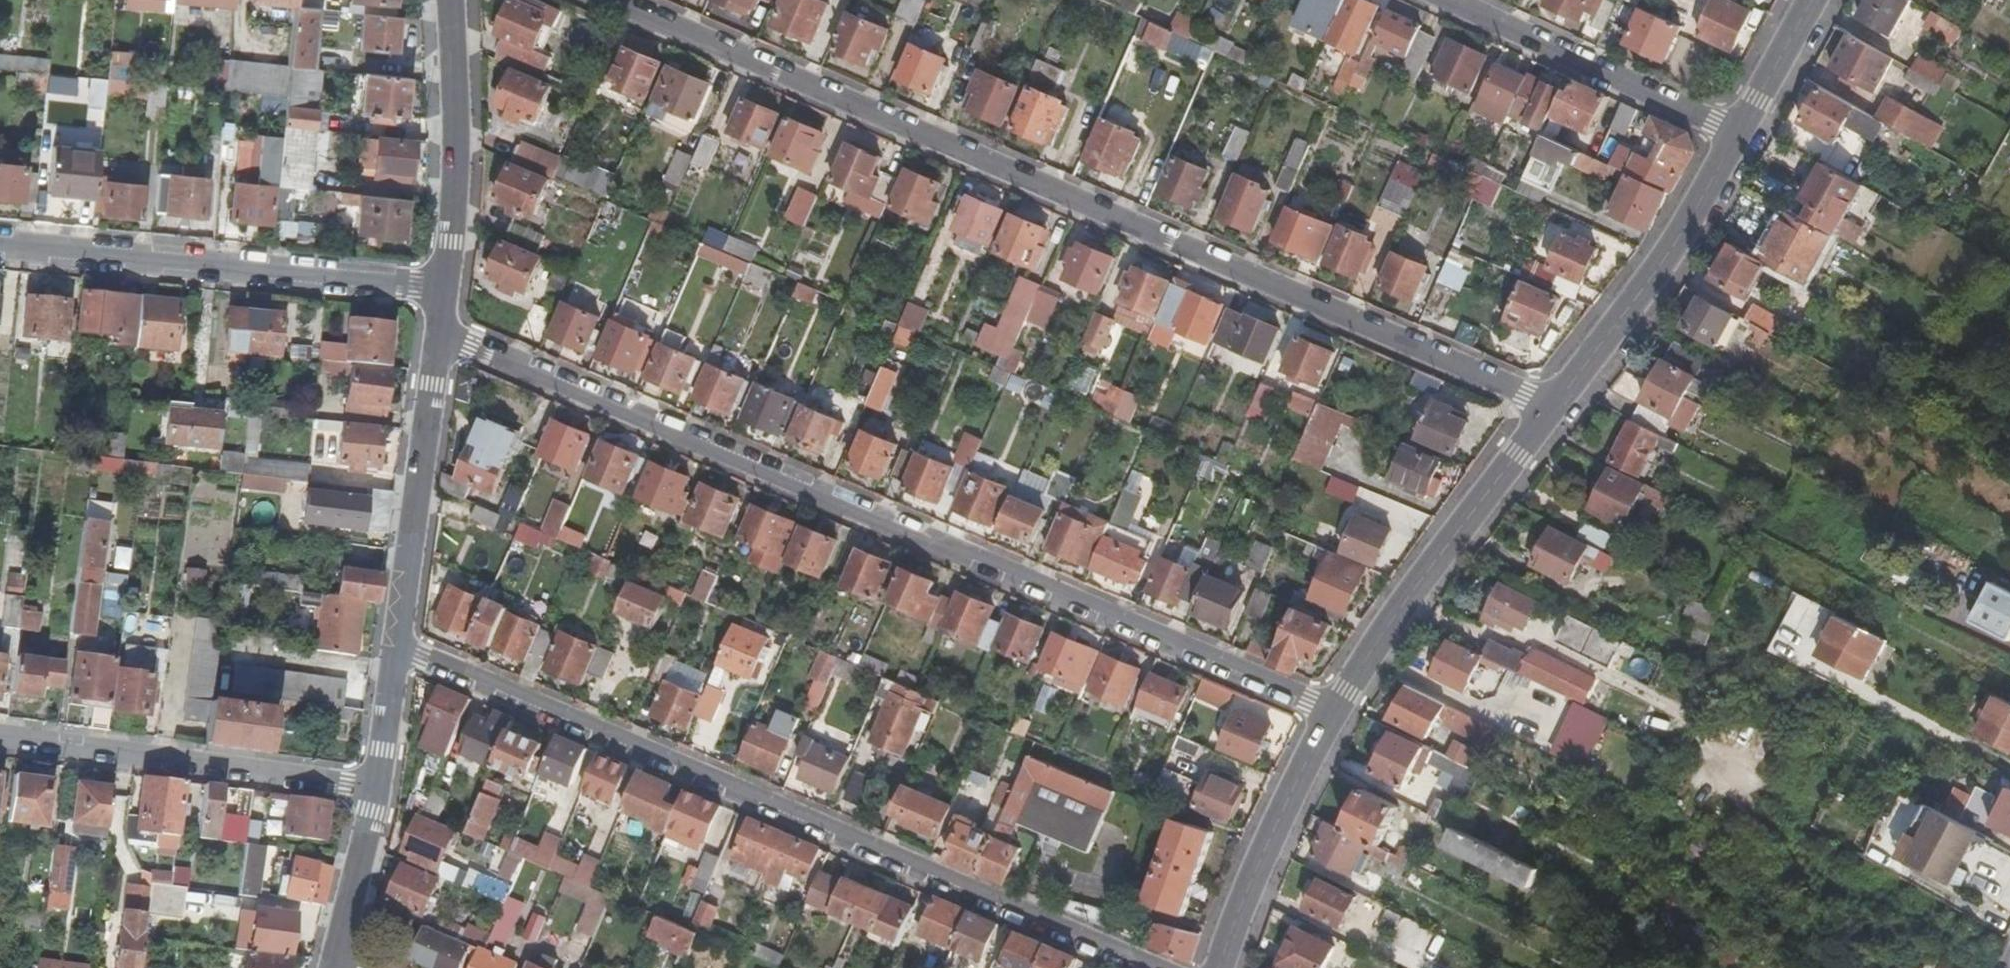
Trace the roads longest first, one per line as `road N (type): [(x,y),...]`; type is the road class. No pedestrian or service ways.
road 1 (residential): [(1545,415),(1523,397),(610,0)]
road 2 (residential): [(1334,709),(441,331)]
road 3 (residential): [(1162,967),(399,645)]
road 4 (residential): [(446,287),(0,243)]
road 5 (residential): [(0,736),(375,789)]
road 6 (tertiary): [(1545,415),(1334,709)]
road 7 (tertiary): [(1735,134),(1641,290),(1545,415)]
road 8 (residential): [(1447,0),(1735,134)]
road 9 (residential): [(399,645),(441,331)]
road 10 (residential): [(446,287),(456,120),(450,0)]
road 11 (tertiary): [(1334,709),(1265,844),(1219,967)]
road 12 (residential): [(334,961),(375,789)]
road 13 (tertiary): [(1813,0),(1735,134)]
road 14 (residential): [(375,789),(399,645)]

